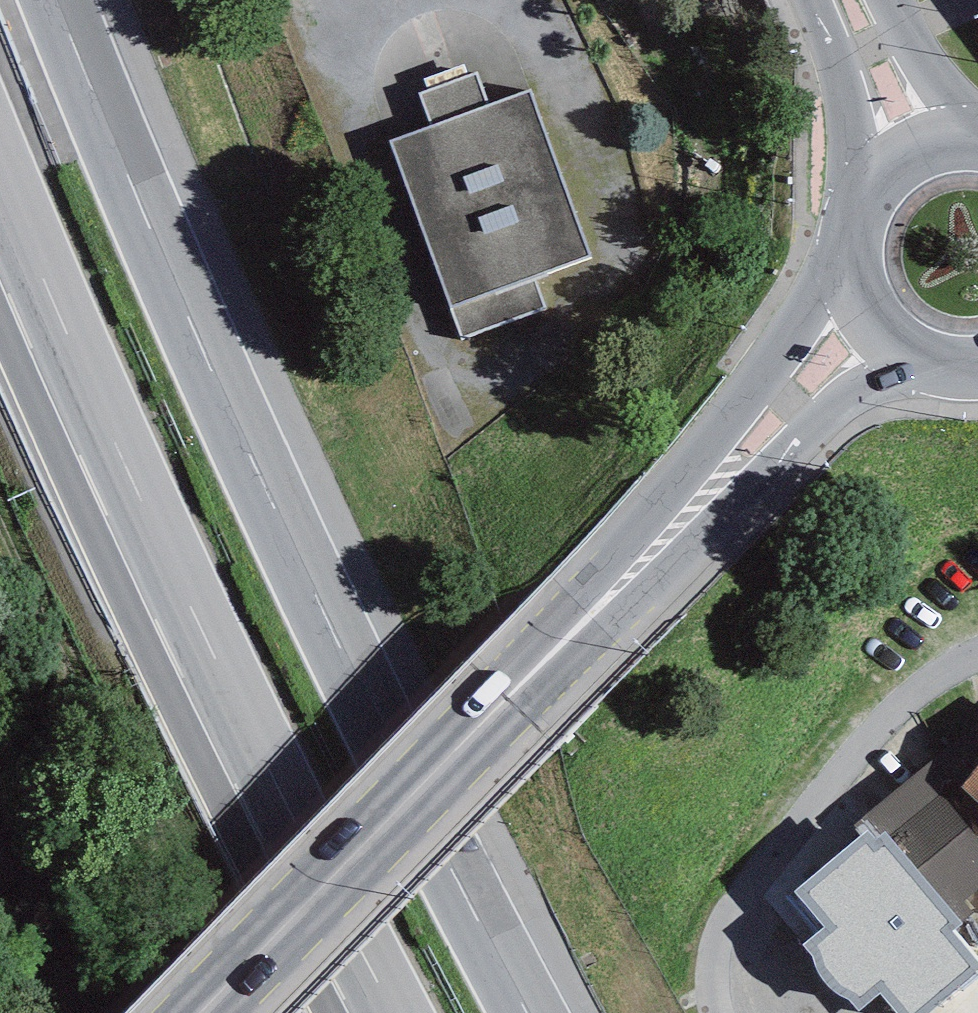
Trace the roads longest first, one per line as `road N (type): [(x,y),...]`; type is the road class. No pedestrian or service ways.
road 1 (motorway): [(529,1012),(336,636),(201,347),(59,0)]
road 2 (secondary): [(201,1012),(873,334)]
road 3 (motorway): [(0,180),(125,471),(390,1012)]
road 4 (primary): [(914,148),(861,197),(848,231),(854,303),(873,334)]
road 5 (primary): [(914,148),(846,0)]
road 6 (residential): [(977,660),(878,736)]

